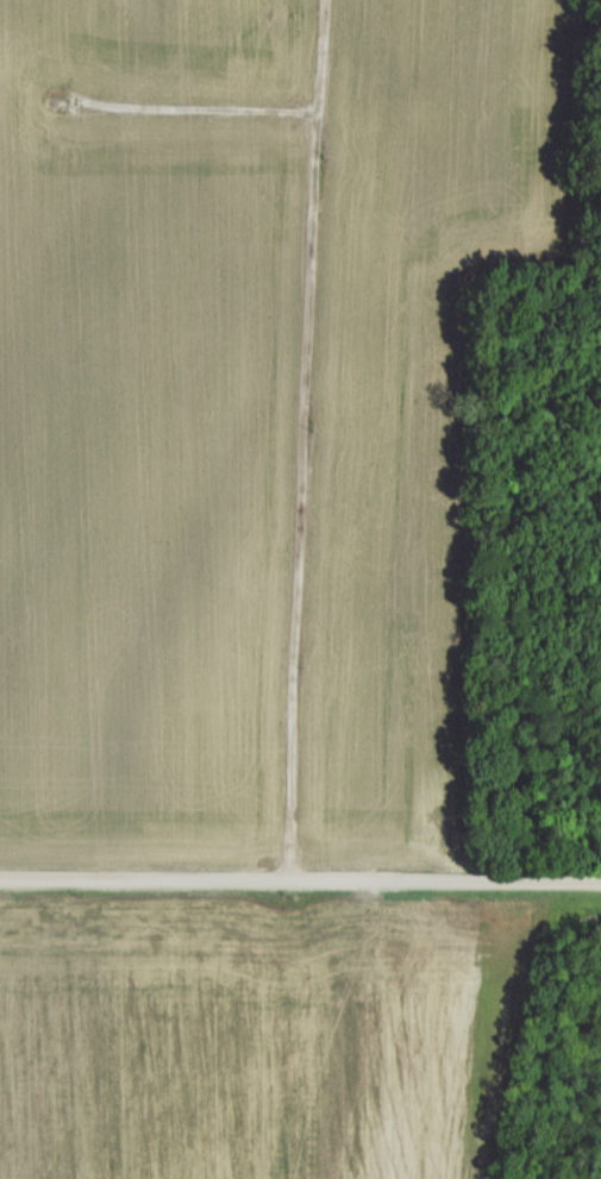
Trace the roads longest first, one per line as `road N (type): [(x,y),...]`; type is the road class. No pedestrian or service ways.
road 1 (residential): [(321,0),(283,882)]
road 2 (tertiary): [(600,879),(0,880)]
road 3 (residential): [(313,109),(63,106)]

